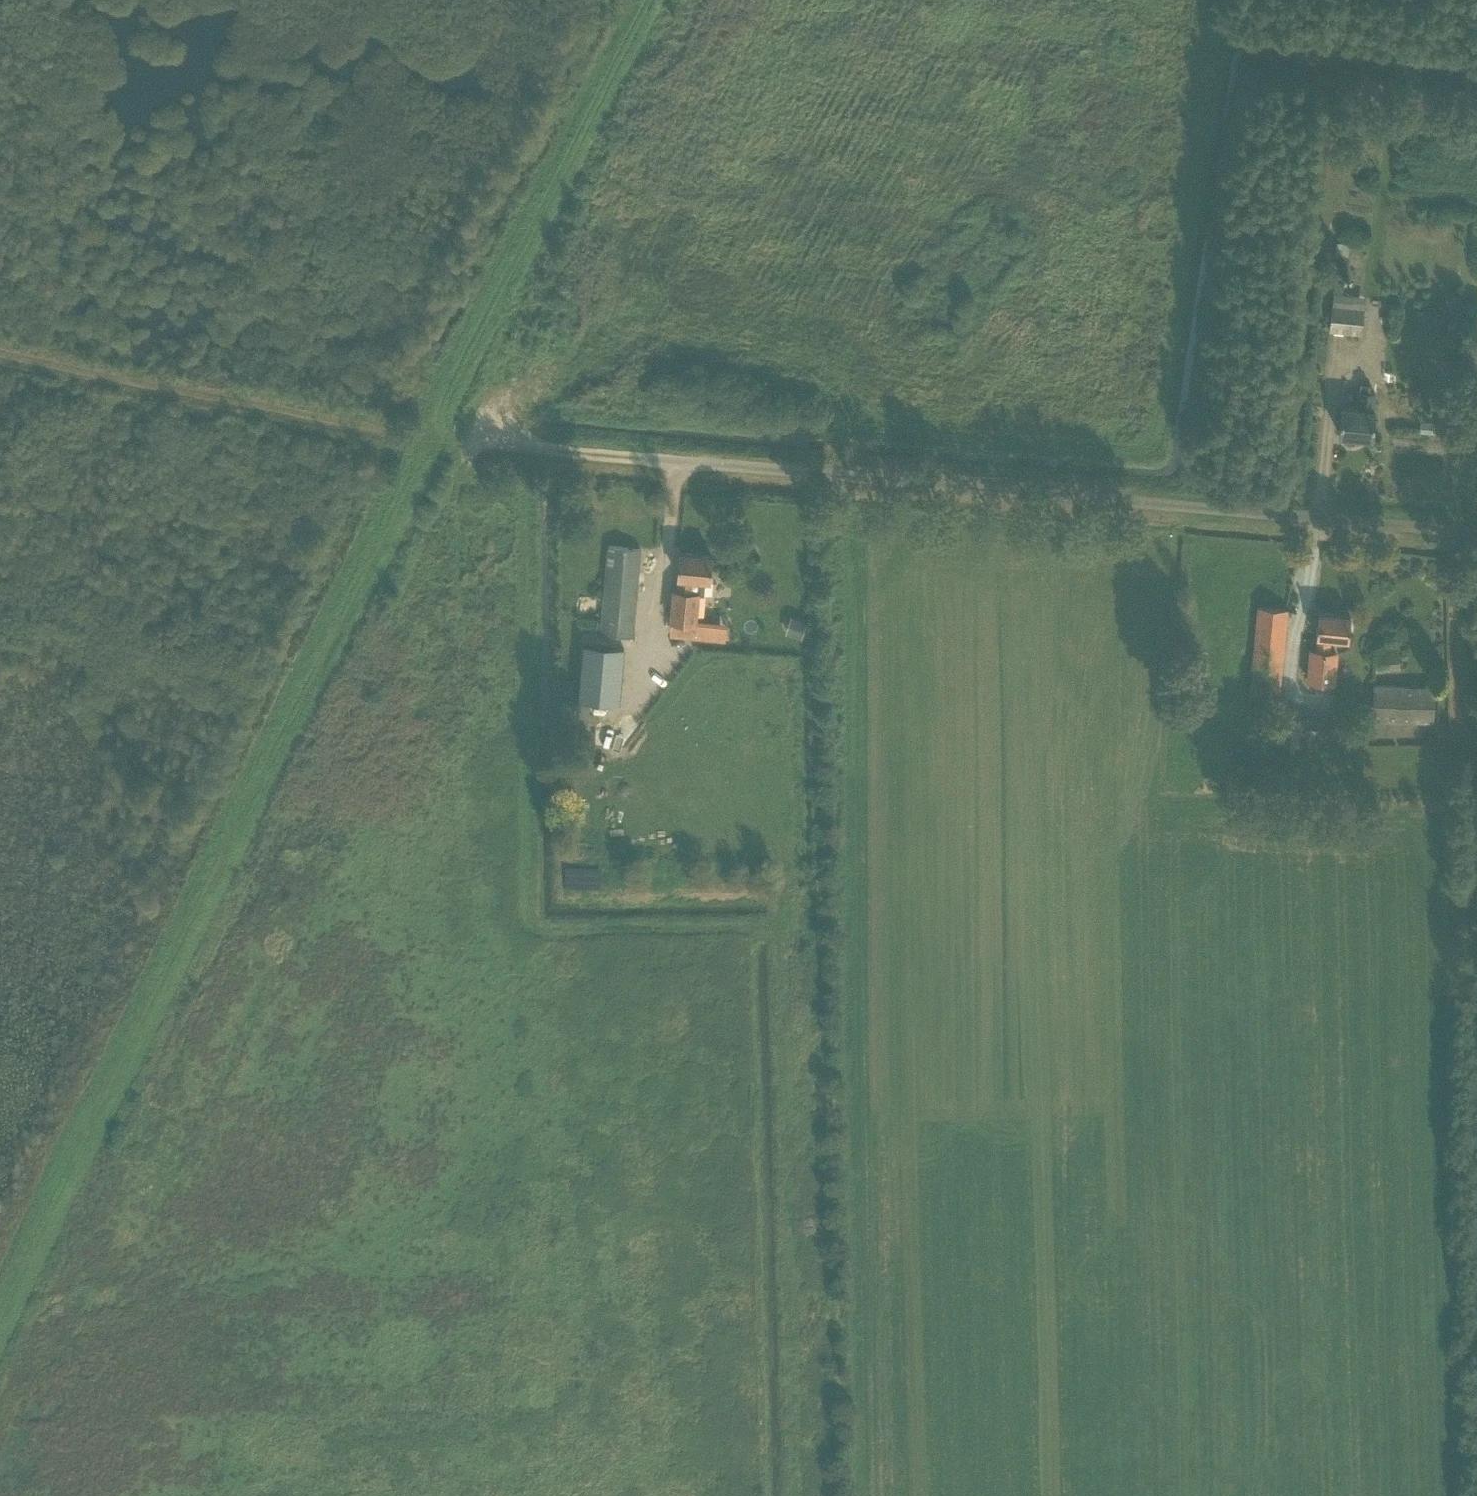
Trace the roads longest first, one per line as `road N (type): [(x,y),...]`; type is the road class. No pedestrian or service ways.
road 1 (track): [(0,1335),(441,440)]
road 2 (unclassified): [(1476,527),(640,458)]
road 3 (track): [(441,440),(650,0)]
road 4 (track): [(0,355),(441,440)]
road 5 (track): [(640,458),(471,445)]

